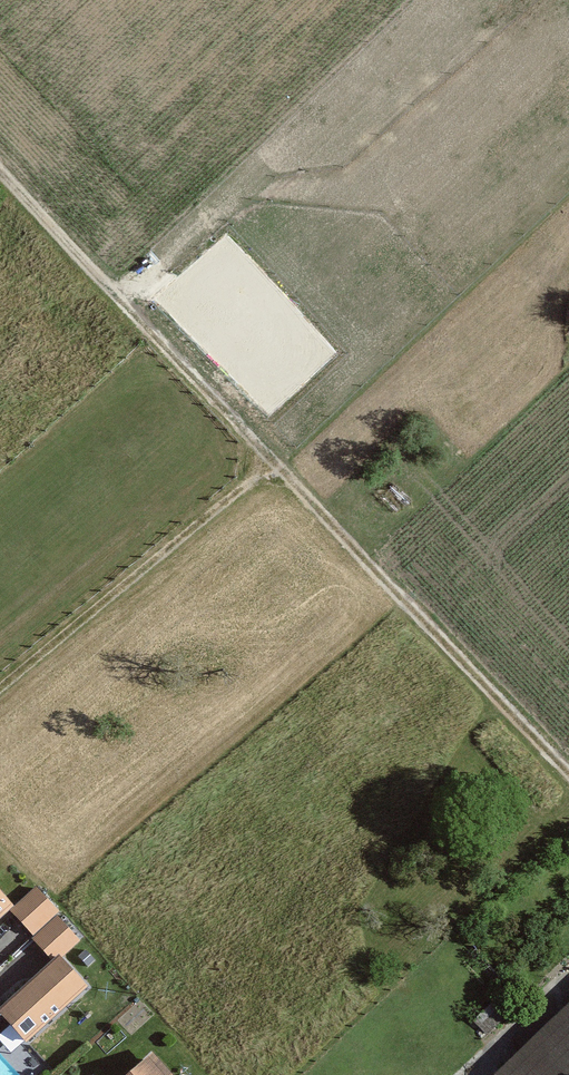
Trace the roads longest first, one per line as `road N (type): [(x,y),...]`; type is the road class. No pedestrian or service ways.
road 1 (track): [(372,570),(0,175)]
road 2 (track): [(269,461),(0,684)]

